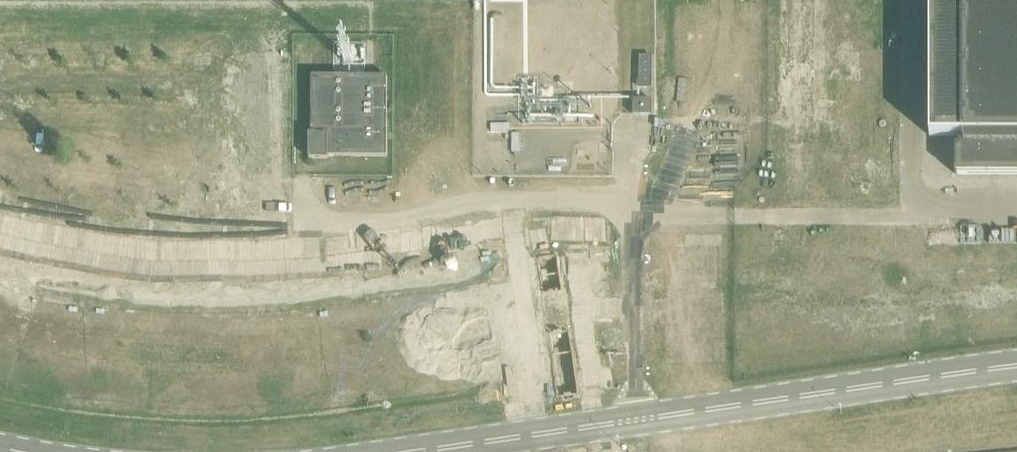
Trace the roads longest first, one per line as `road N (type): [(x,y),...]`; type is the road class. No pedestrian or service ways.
road 1 (unclassified): [(1016,367),(427,451)]

